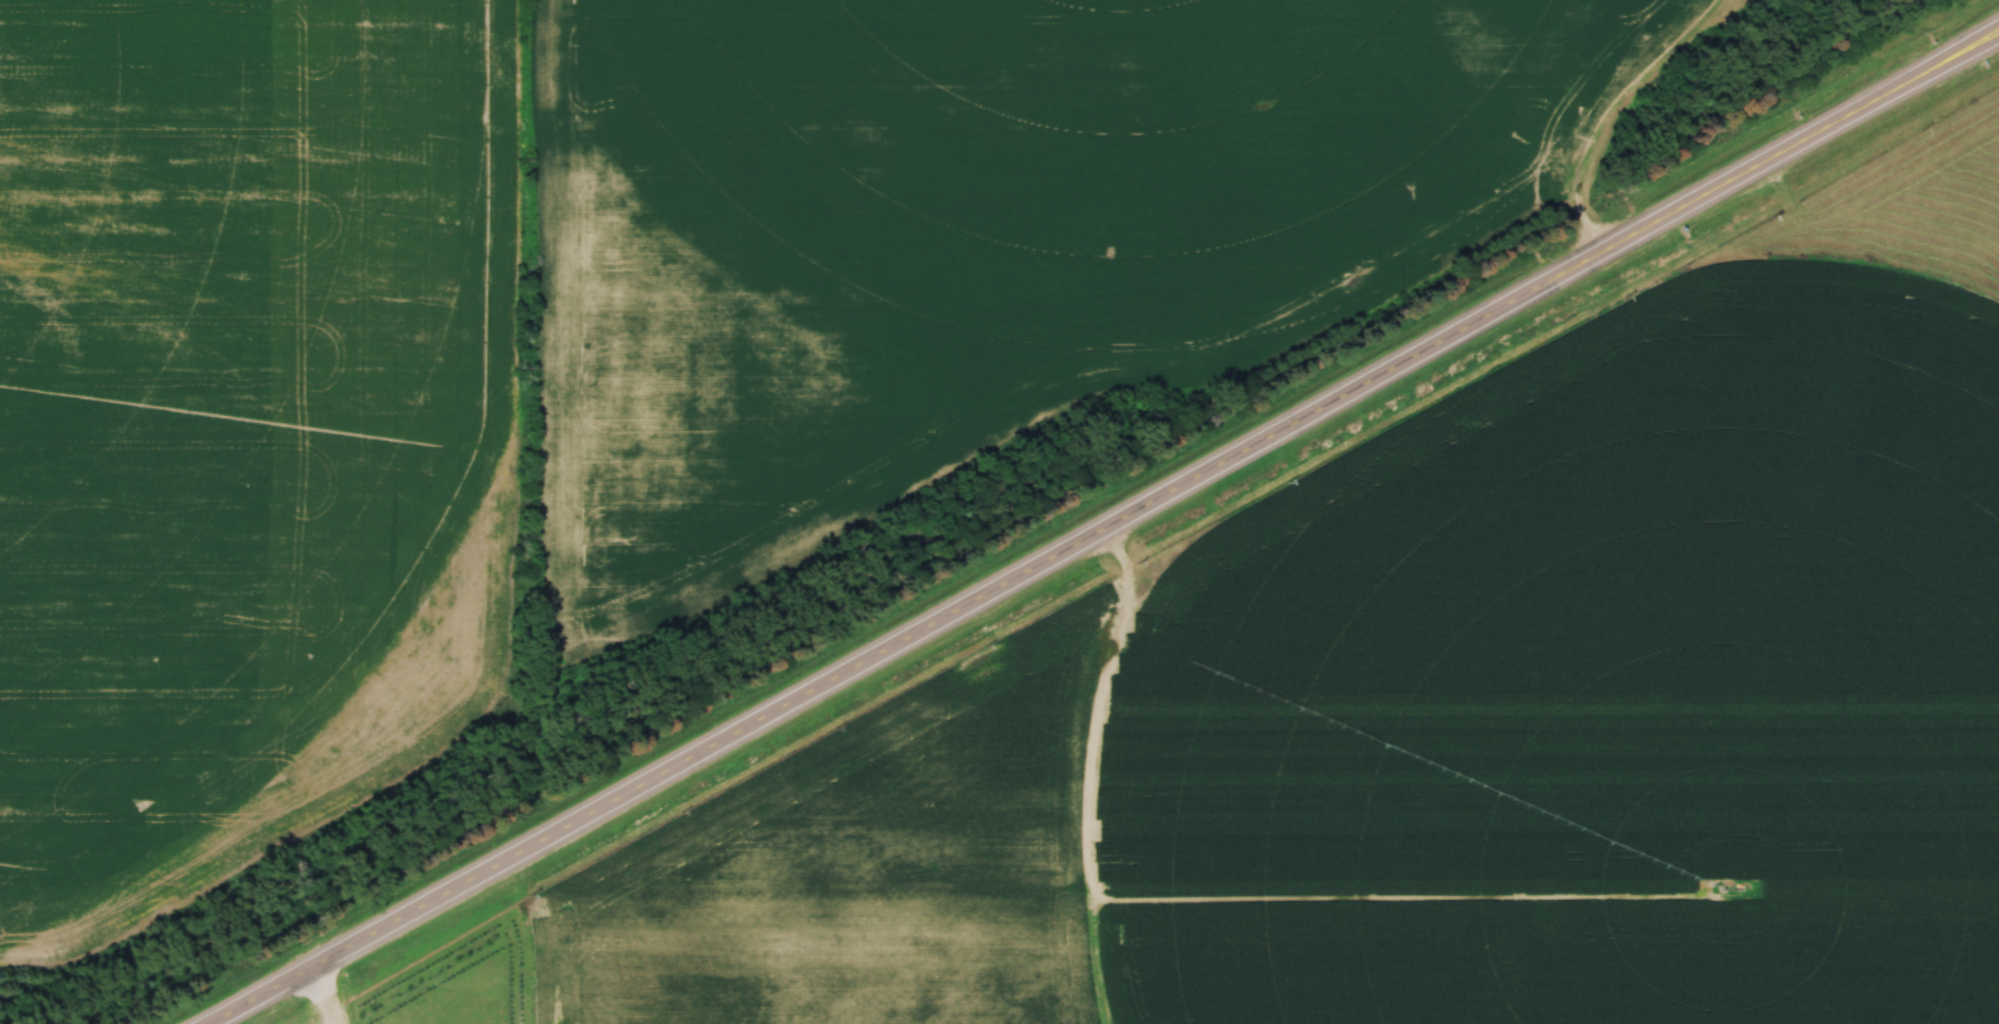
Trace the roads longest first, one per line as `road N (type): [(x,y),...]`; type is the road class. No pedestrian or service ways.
road 1 (primary): [(216,1023),(1998,36)]

